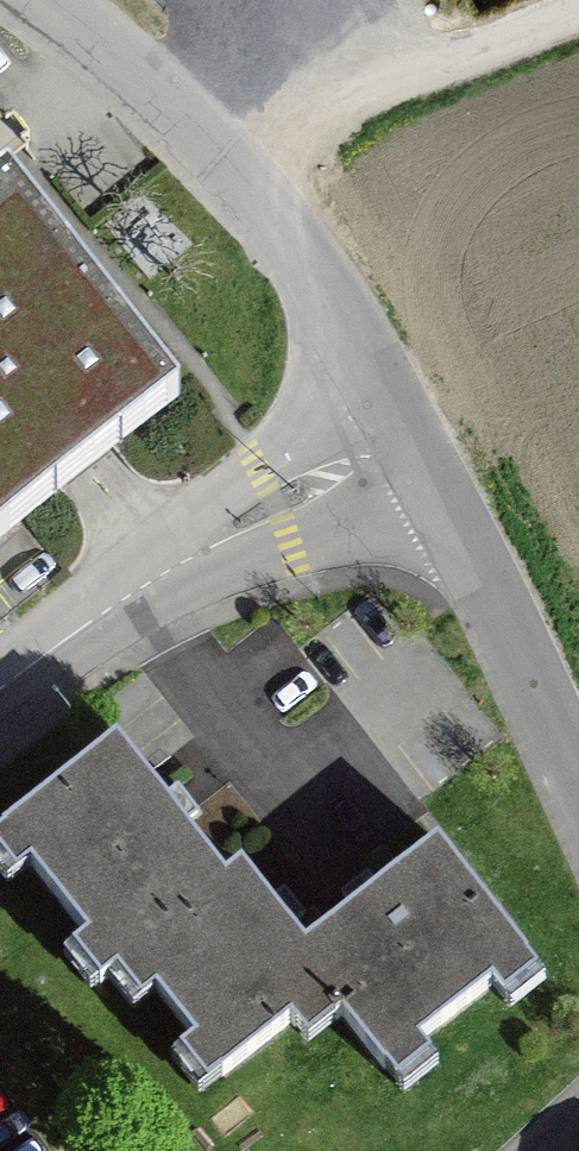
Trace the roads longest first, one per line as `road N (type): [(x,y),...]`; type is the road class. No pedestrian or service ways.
road 1 (unclassified): [(59,0),(226,157),(297,242),(411,440)]
road 2 (residential): [(411,440),(209,546),(0,693)]
road 3 (unclassified): [(411,440),(578,794)]
road 4 (track): [(578,14),(226,157)]

